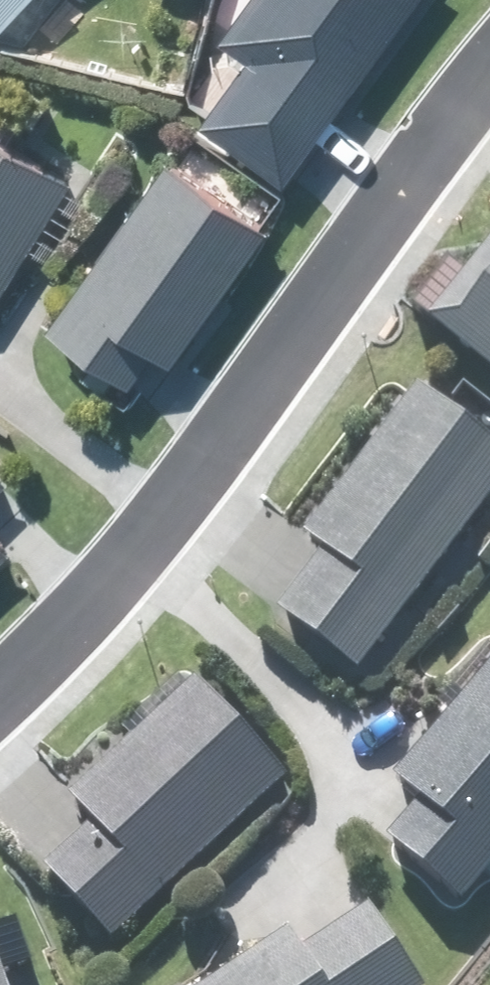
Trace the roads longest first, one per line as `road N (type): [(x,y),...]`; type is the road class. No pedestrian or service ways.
road 1 (residential): [(0,694),(133,558),(489,81)]

